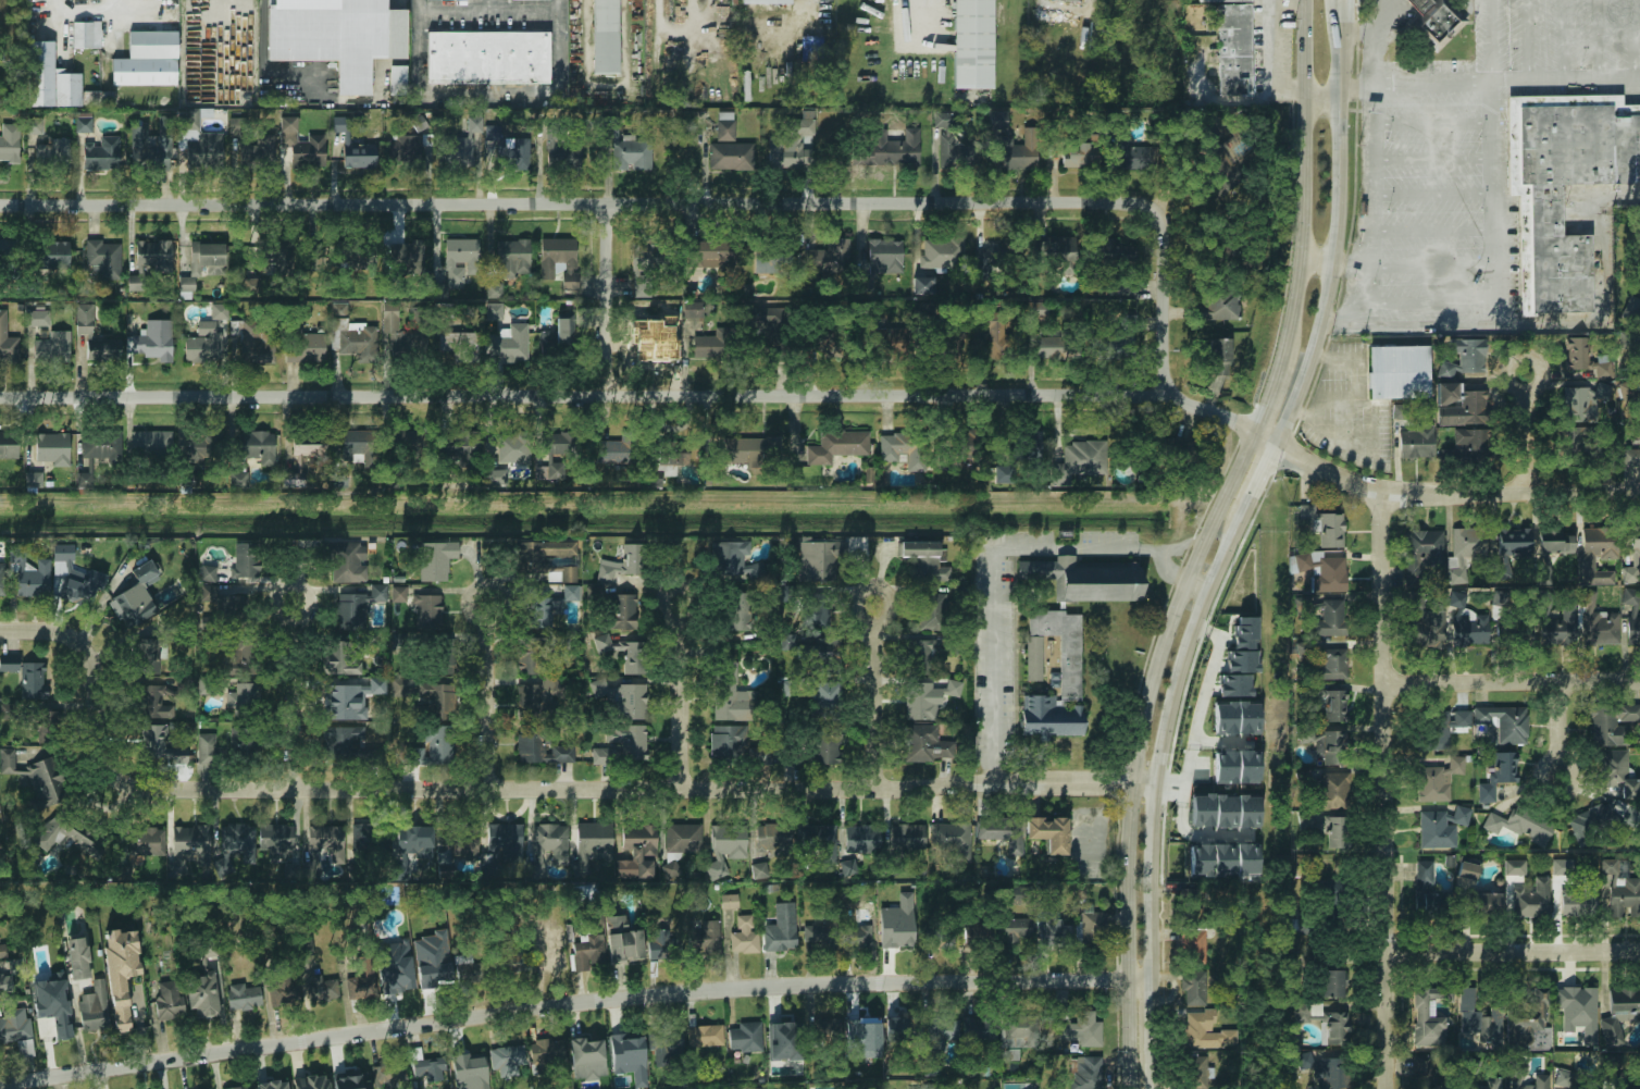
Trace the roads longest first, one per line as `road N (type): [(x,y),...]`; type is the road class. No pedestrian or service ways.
road 1 (residential): [(1151,790),(157,791),(127,785),(102,755),(99,675),(85,644),(48,630),(0,630)]
road 2 (residential): [(1232,422),(1164,395),(0,399)]
road 3 (residential): [(1151,213),(1120,203),(0,206)]
road 4 (secondary): [(1151,1088),(1156,752),(1176,664),(1276,446),(1322,307),(1338,209),(1337,0)]
road 5 (secondary): [(1305,0),(1302,257),(1288,338),(1164,632),(1136,740),(1127,815),(1126,1088)]
road 6 (residential): [(1095,979),(768,986),(0,1083)]
road 7 (residential): [(1387,1088),(1379,495)]
road 8 (residential): [(1639,491),(1379,495),(1324,474),(1232,422)]
road 9 (residential): [(1639,681),(1382,684)]
road 10 (residential): [(1639,954),(1387,955)]
road 11 (residential): [(607,397),(608,205)]
road 12 (residential): [(684,789),(679,603)]
road 13 (residential): [(490,789),(486,603)]
road 14 (residential): [(297,789),(293,603)]
road 15 (residential): [(879,790),(873,605)]
road 16 (residential): [(1164,395),(1161,232),(1151,213)]

